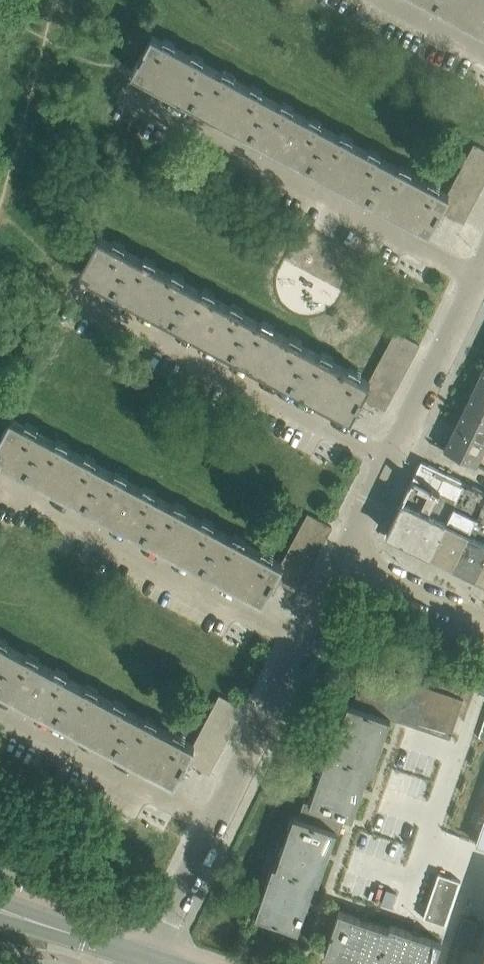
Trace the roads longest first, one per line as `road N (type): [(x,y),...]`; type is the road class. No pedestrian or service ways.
road 1 (residential): [(475,280),(123,93)]
road 2 (residential): [(389,463),(72,294)]
road 3 (residential): [(301,647),(0,485)]
road 4 (residential): [(210,829),(0,716)]
road 5 (residential): [(210,829),(301,647)]
road 6 (residential): [(389,463),(475,280)]
road 7 (unclassified): [(153,961),(0,911)]
road 8 (residential): [(483,620),(350,550)]
road 9 (residential): [(153,961),(210,829)]

